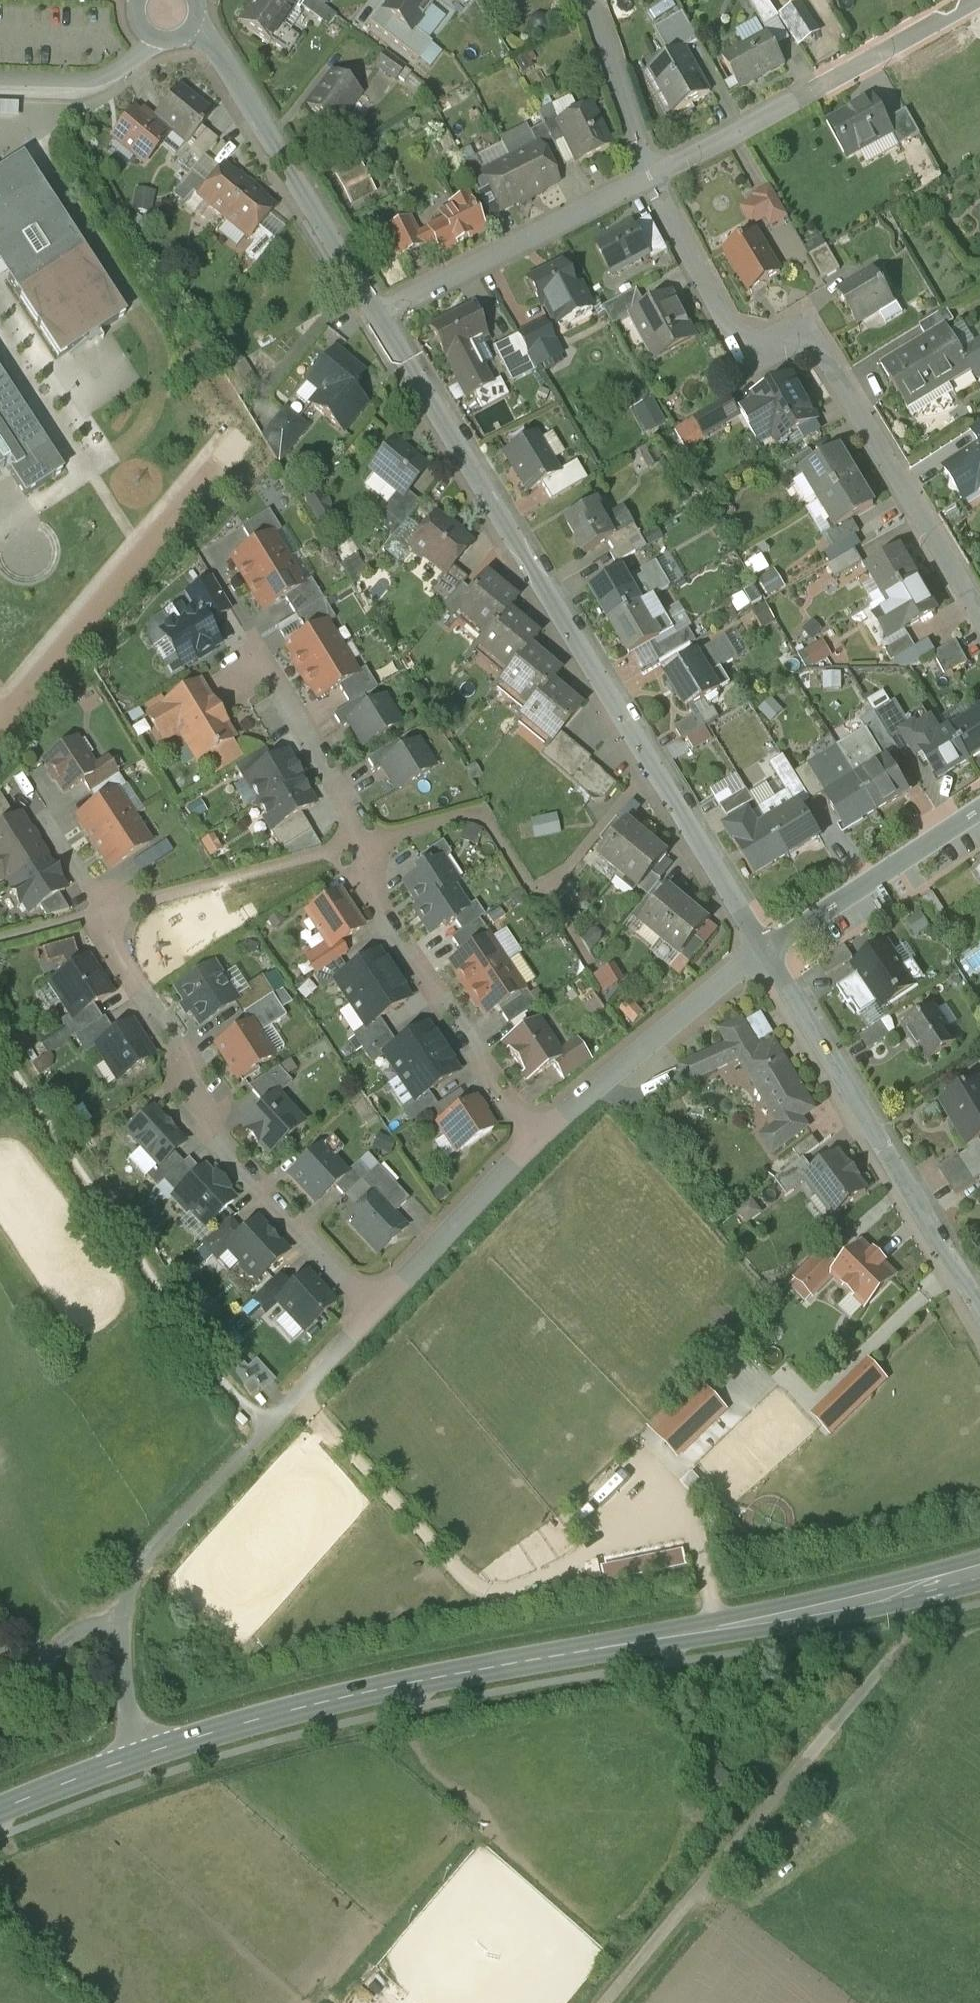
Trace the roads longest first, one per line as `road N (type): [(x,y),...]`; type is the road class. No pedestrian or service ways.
road 1 (tertiary): [(979,1577),(837,1612),(357,1694),(142,1757)]
road 2 (residential): [(766,956),(375,312)]
road 3 (residential): [(979,612),(824,348),(744,322),(648,174)]
road 4 (residential): [(142,1757),(120,1642),(139,1569),(375,1314)]
road 5 (residential): [(375,1314),(215,1136),(104,913)]
road 6 (residential): [(979,1313),(766,956)]
road 7 (residential): [(979,0),(648,174)]
road 8 (residential): [(533,1142),(372,893),(359,845)]
road 9 (residential): [(375,312),(195,26)]
road 10 (unclassified): [(606,2002),(808,1761)]
road 11 (residential): [(648,174),(375,312)]
road 12 (residential): [(533,1142),(766,956)]
road 13 (residential): [(104,913),(359,845)]
road 14 (residential): [(766,956),(979,816)]
road 15 (residential): [(375,1314),(533,1142)]
road 16 (residential): [(359,845),(347,803),(257,652)]
road 17 (residential): [(648,174),(588,0)]
road 18 (tertiary): [(142,1757),(0,1810)]

